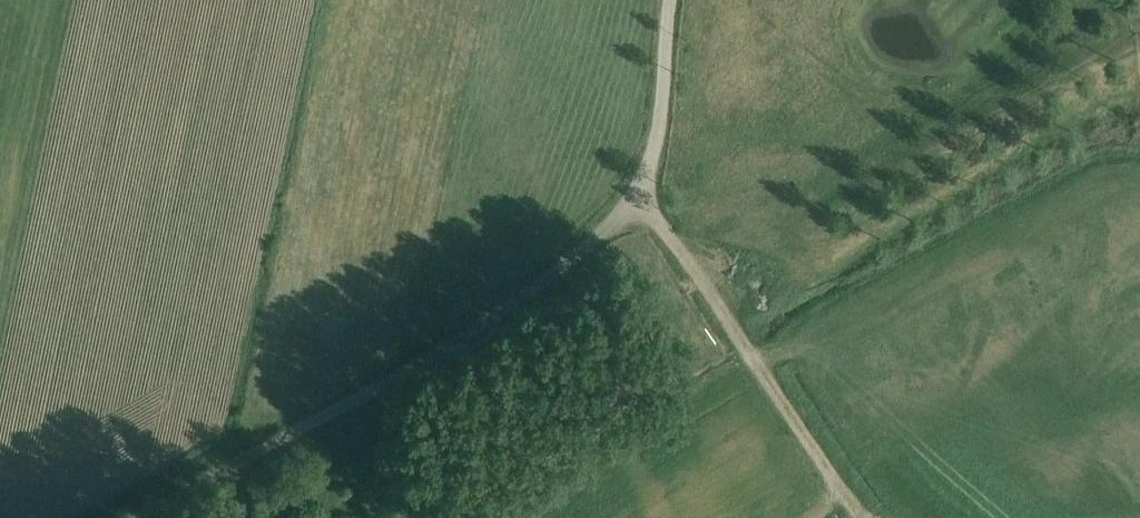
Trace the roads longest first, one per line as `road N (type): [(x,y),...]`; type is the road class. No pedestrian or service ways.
road 1 (unclassified): [(137,517),(484,322),(560,270),(632,200)]
road 2 (unclassified): [(856,517),(644,206),(632,200)]
road 3 (track): [(0,301),(60,0)]
road 4 (unclassified): [(632,200),(661,114),(671,0)]

